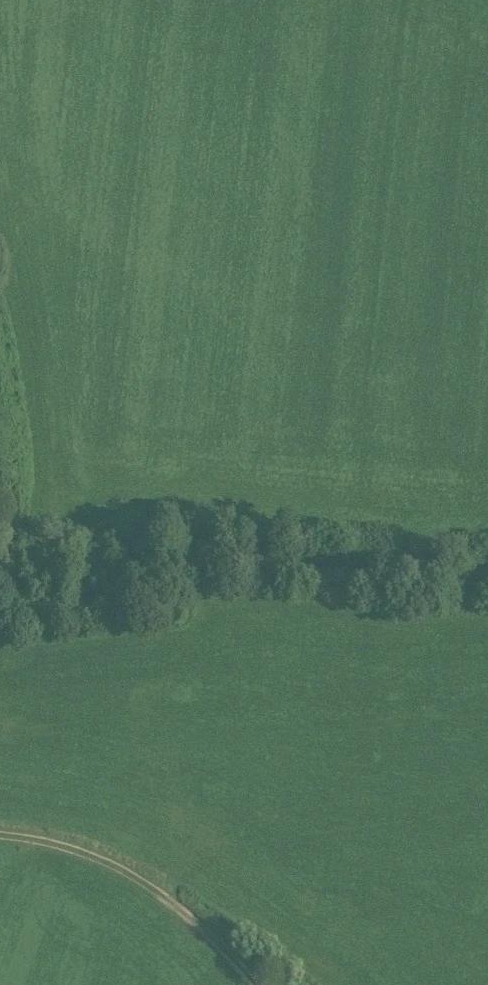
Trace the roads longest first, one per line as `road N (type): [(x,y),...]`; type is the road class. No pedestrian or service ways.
road 1 (track): [(257,984),(173,902),(112,859),(0,837)]

